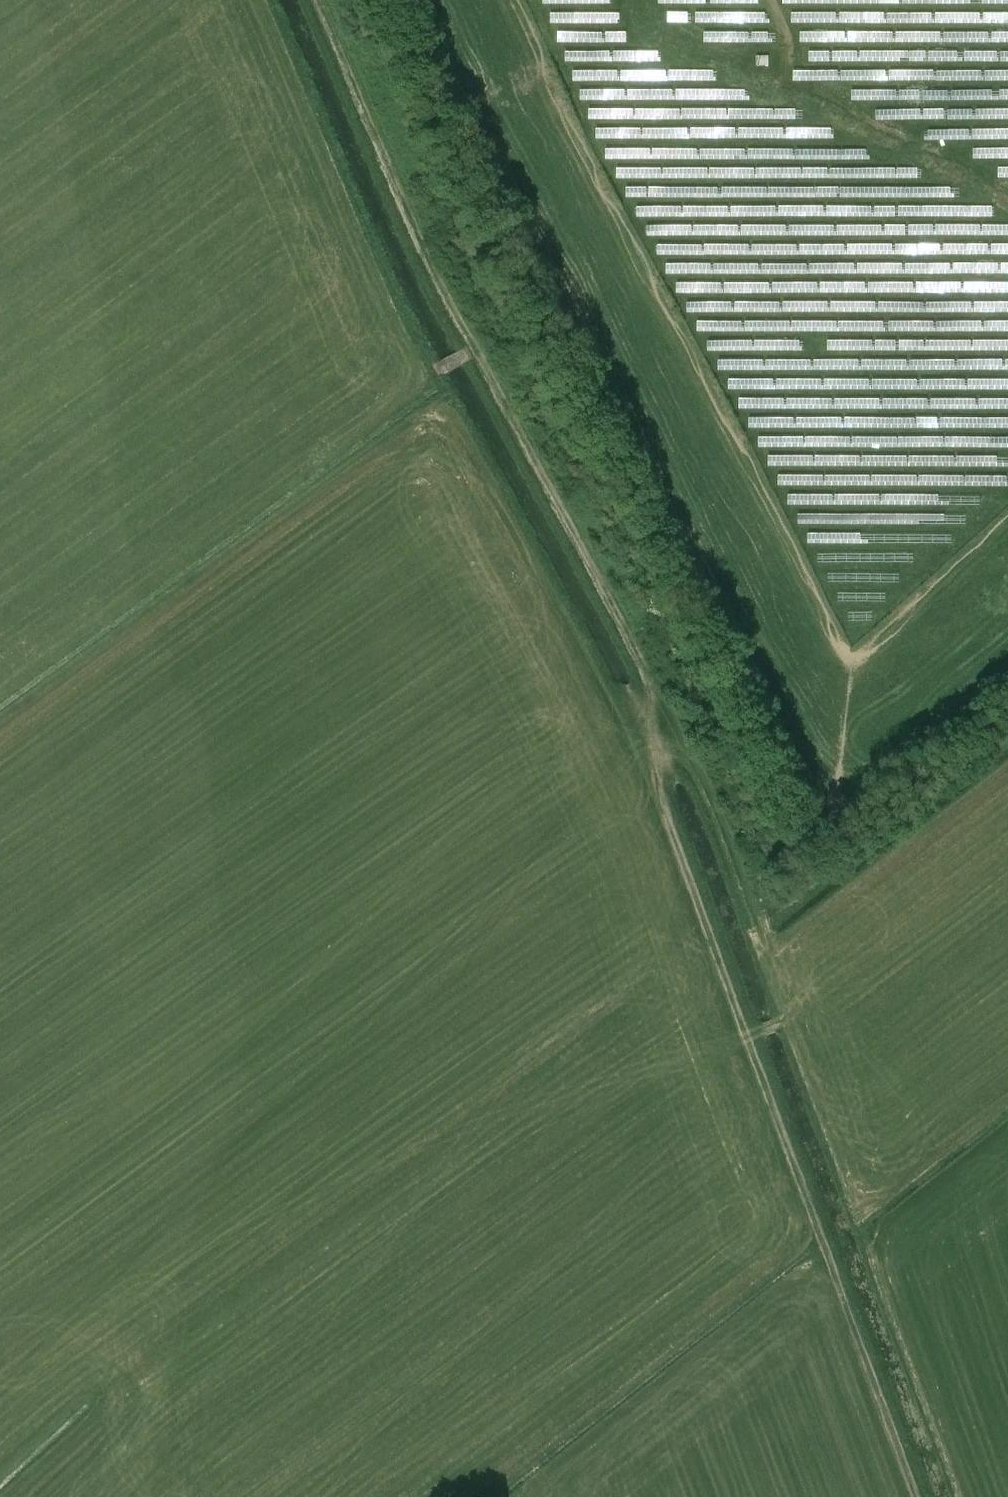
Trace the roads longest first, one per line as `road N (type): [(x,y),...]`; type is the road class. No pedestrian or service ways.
road 1 (track): [(927,1496),(655,773),(651,700),(635,647),(471,349),(316,0)]
road 2 (track): [(617,0),(629,29),(1007,204)]

